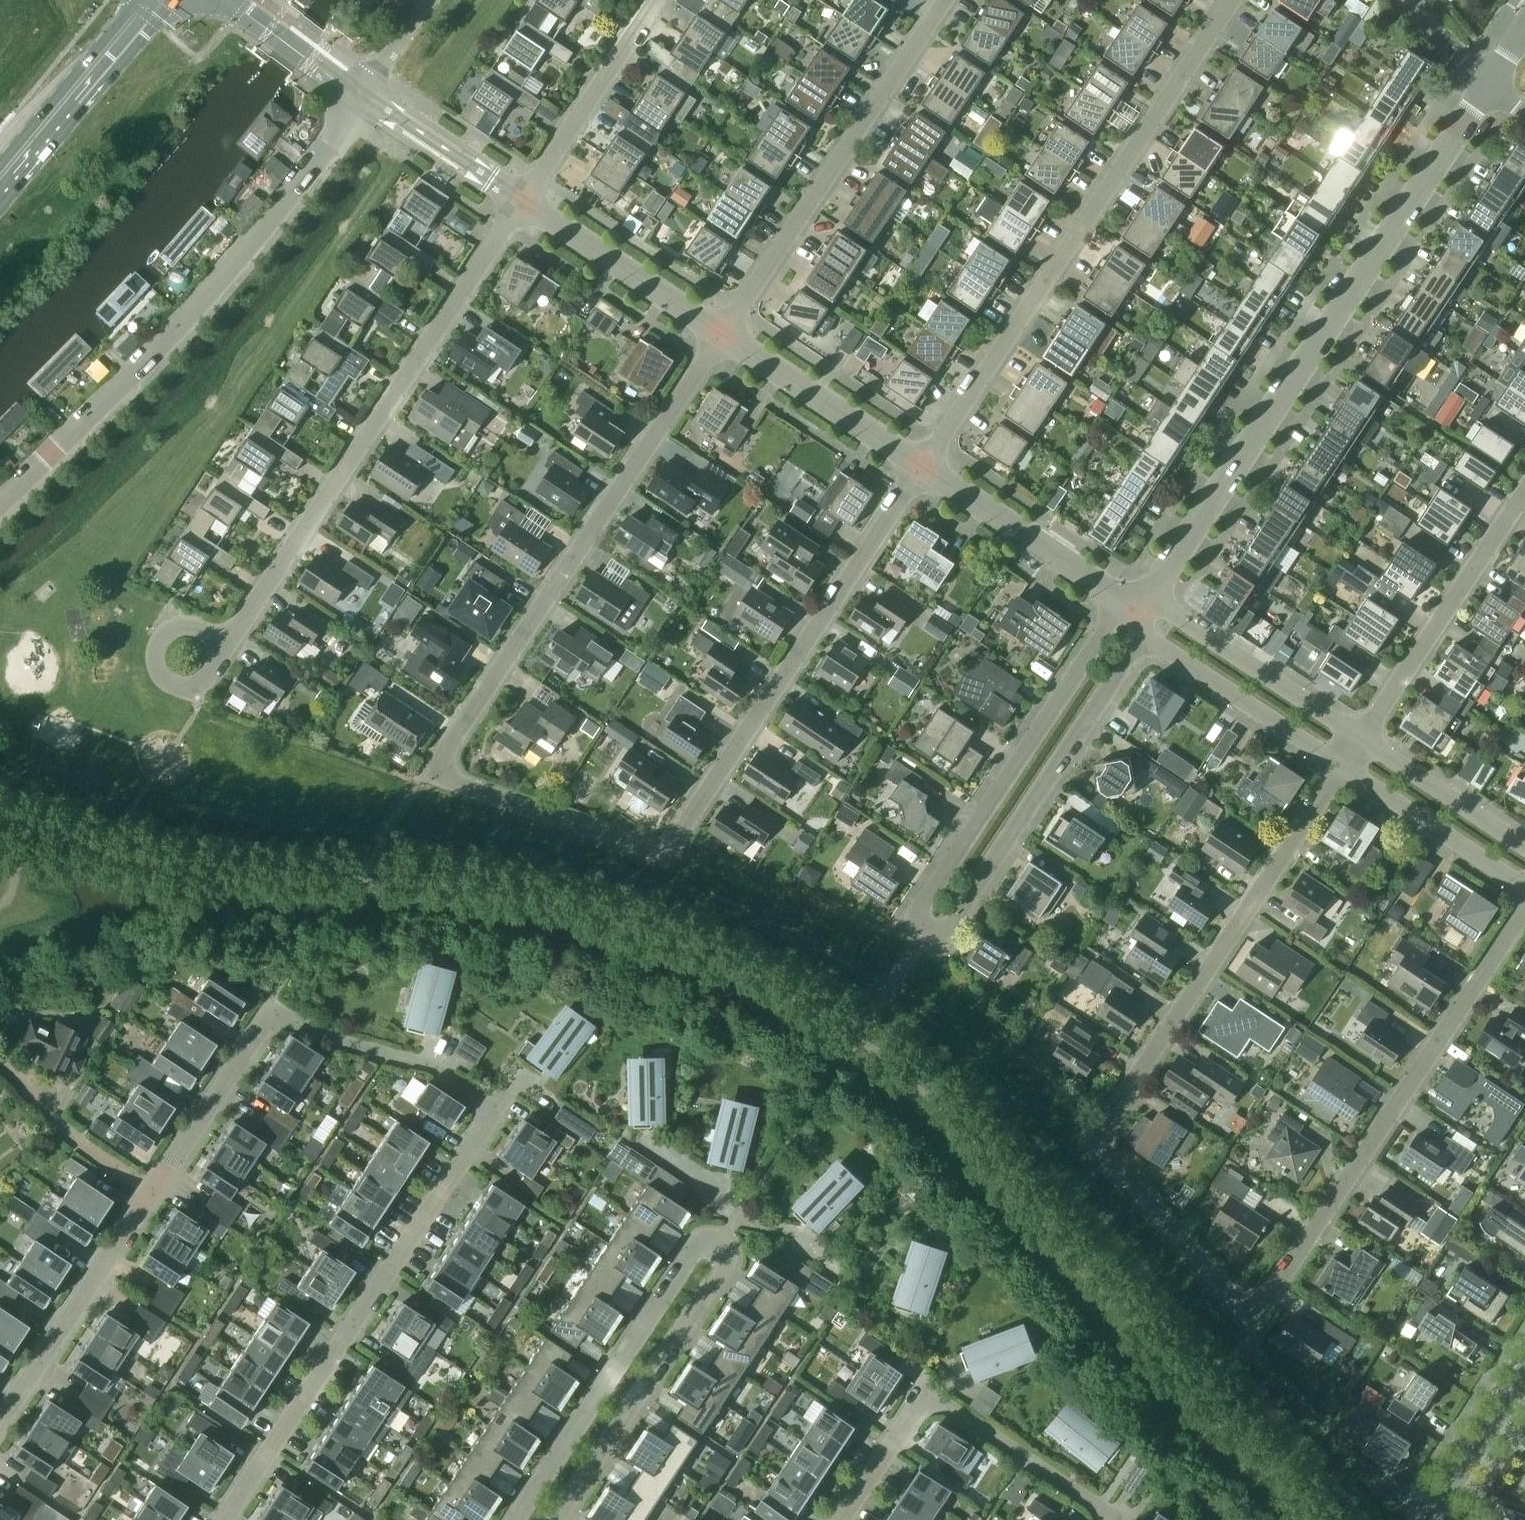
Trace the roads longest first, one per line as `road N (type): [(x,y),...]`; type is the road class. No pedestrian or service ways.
road 1 (residential): [(217,1519),(483,1124),(483,1103),(437,1069),(283,1021),(257,1038),(153,1191)]
road 2 (residential): [(1139,609),(1093,641),(925,900),(930,928),(951,924),(1130,658)]
road 3 (residential): [(557,1519),(718,1274),(716,1247),(707,1244),(689,1258),(515,1519)]
road 4 (residential): [(546,814),(454,781),(439,757),(720,333)]
road 5 (residential): [(1486,85),(1139,609)]
road 6 (residential): [(1198,1256),(1101,1140),(1108,1117),(1340,767)]
road 7 (residential): [(546,814),(648,849),(670,845),(920,465)]
road 8 (residential): [(920,465),(1231,0)]
road 9 (residential): [(1198,1256),(1243,1299),(1273,1289),(1524,910)]
road 10 (residential): [(0,500),(257,239),(363,96)]
road 11 (residential): [(222,643),(521,200)]
road 12 (residential): [(720,333),(941,0)]
road 13 (residential): [(1108,1519),(936,1403),(909,1418),(841,1519)]
road 14 (residential): [(1361,737),(1524,488)]
road 15 (residential): [(153,1191),(0,1420)]
road 16 (residential): [(1139,609),(920,465)]
road 17 (residential): [(1139,609),(1163,649),(1340,767)]
road 18 (residential): [(1361,737),(1184,621),(1139,609)]
road 19 (primary): [(0,183),(157,0)]
road 20 (residential): [(521,200),(654,0)]
road 21 (residential): [(920,465),(720,333)]
road 22 (residential): [(720,333),(521,200)]
road 23 (residential): [(1340,767),(1524,885)]
road 24 (residential): [(153,1191),(61,1125),(0,1064)]
road 25 (residential): [(1524,846),(1361,737)]
road 26 (residential): [(1436,1519),(1433,1507),(1524,1370)]
road 27 (residential): [(222,643),(190,626),(174,628),(157,653),(167,680),(181,687),(204,680),(215,663)]
road 28 (residential): [(363,96),(226,0)]

